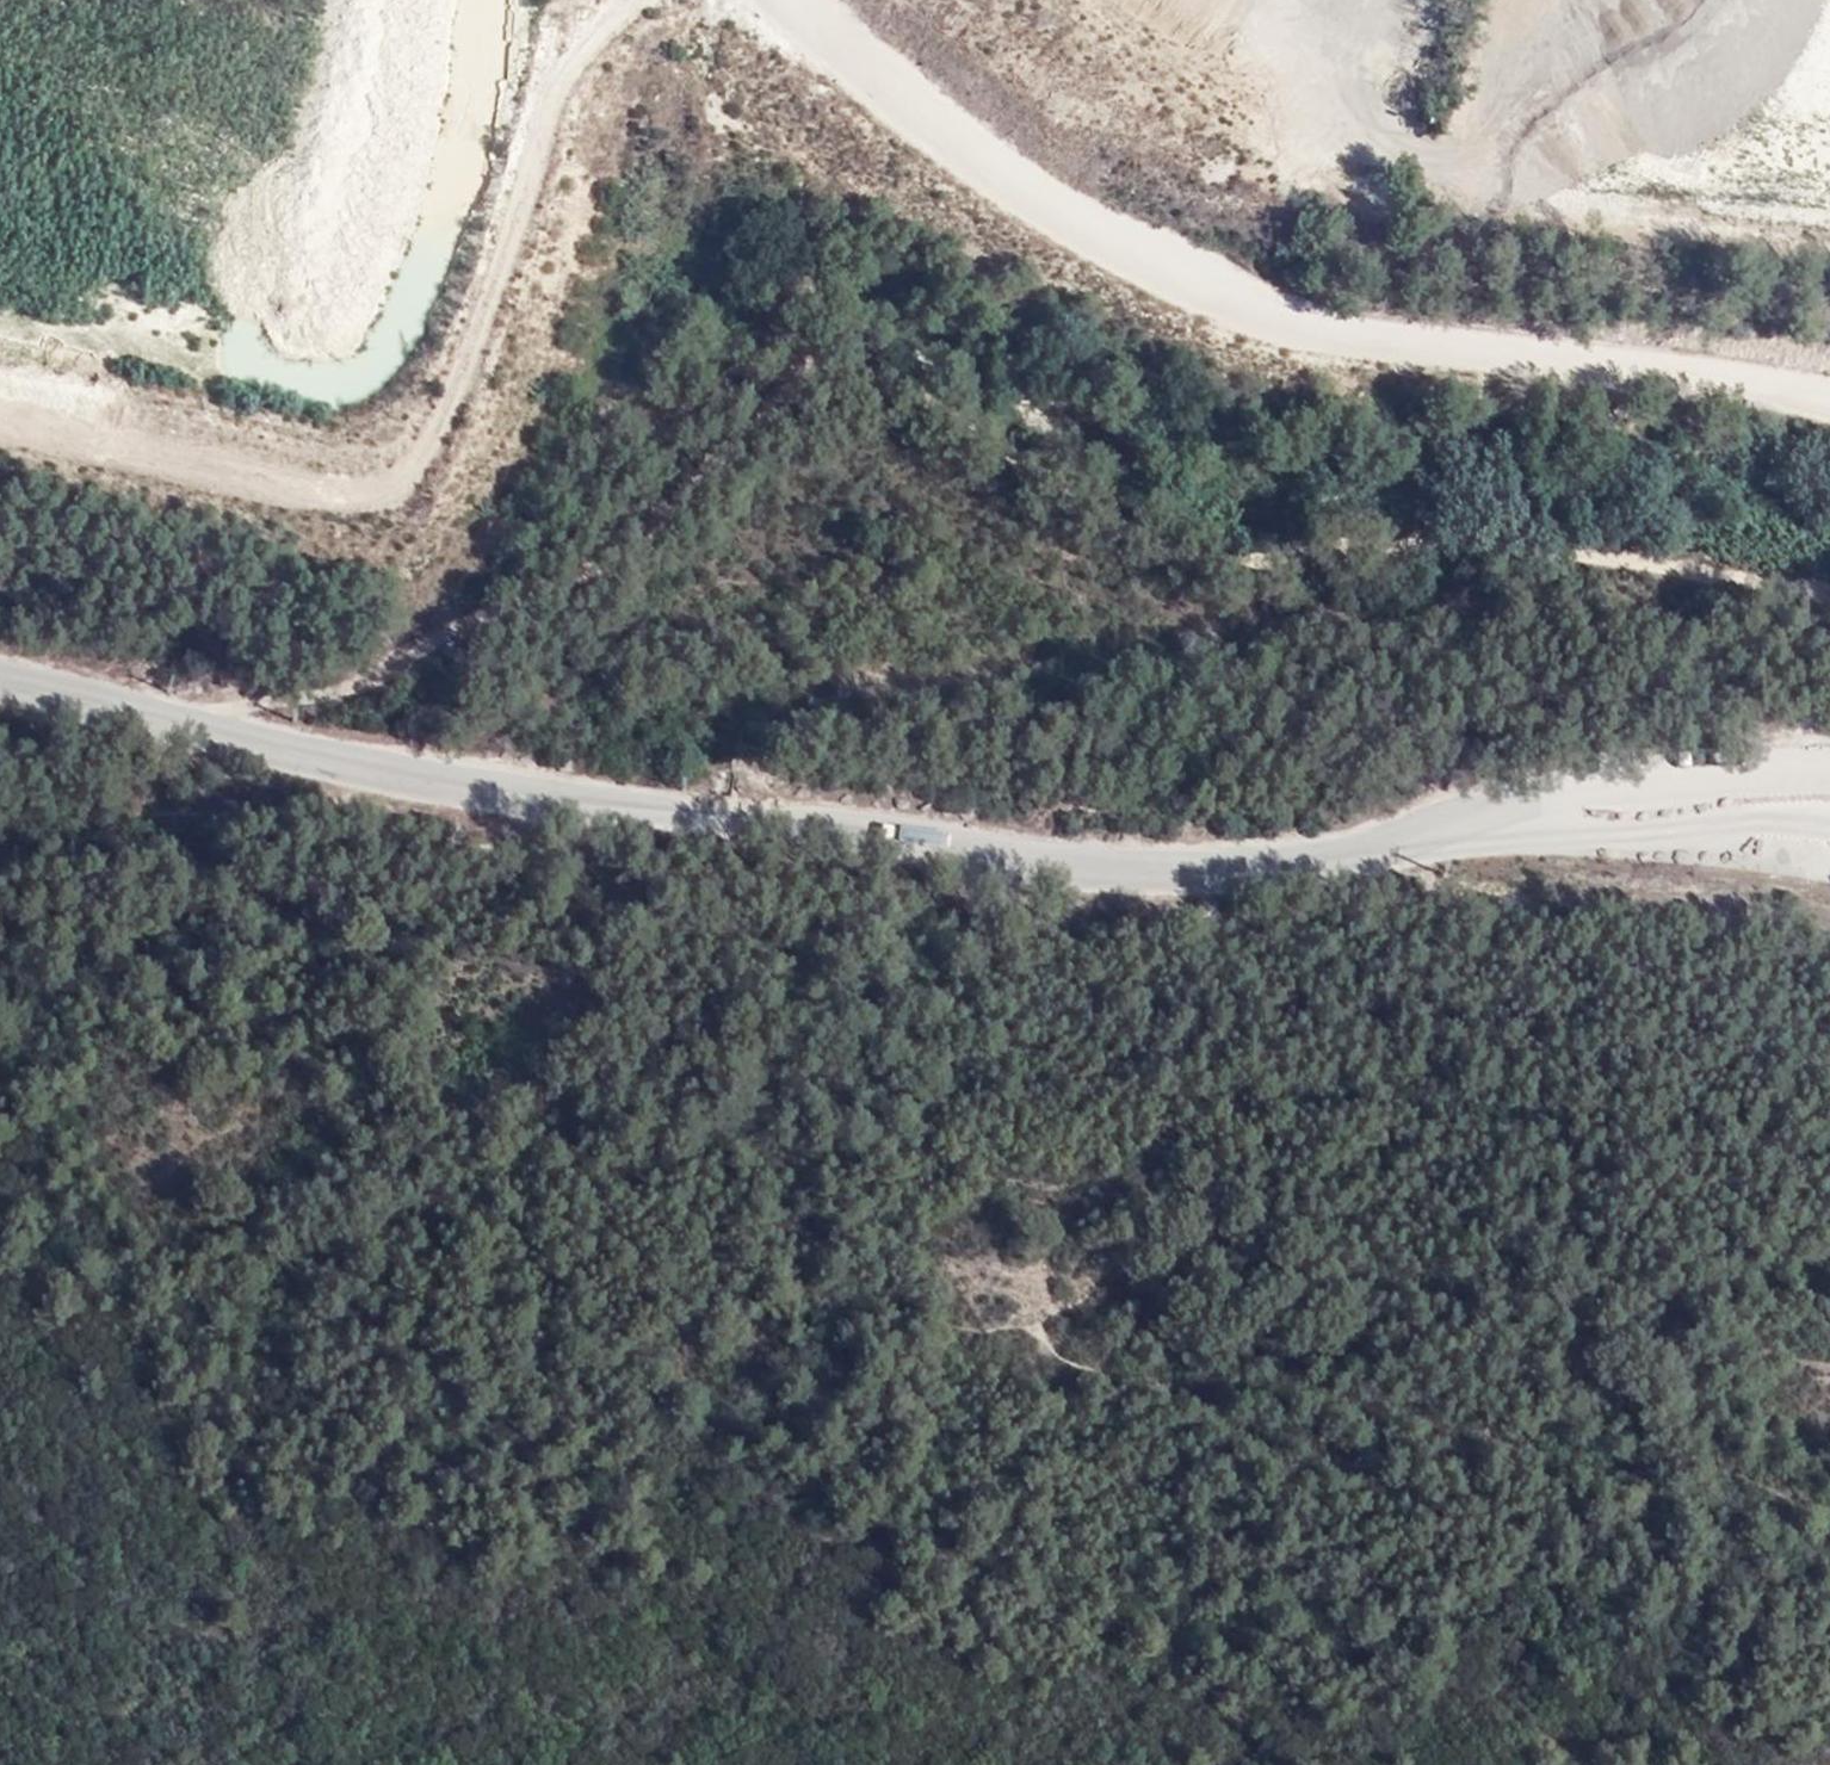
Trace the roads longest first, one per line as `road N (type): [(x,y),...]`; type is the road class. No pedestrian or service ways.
road 1 (unclassified): [(1829,868),(1696,833),(1094,868),(749,816),(585,803),(392,770),(114,696),(0,683)]

